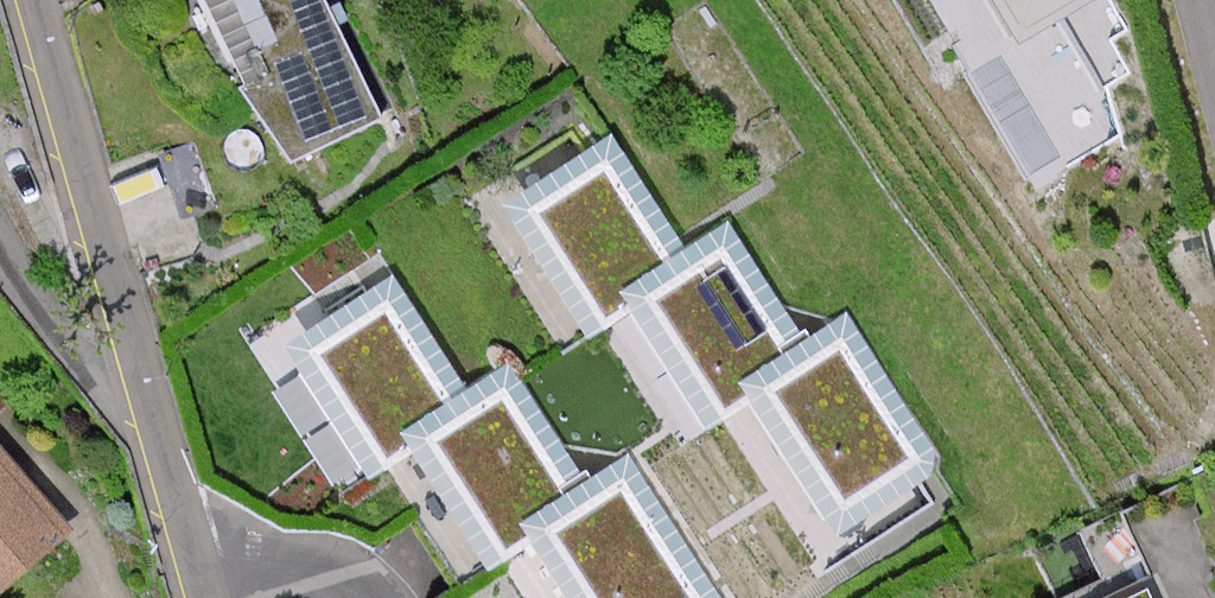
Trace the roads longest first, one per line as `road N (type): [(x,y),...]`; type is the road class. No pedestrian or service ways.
road 1 (tertiary): [(37,0),(153,420)]
road 2 (residential): [(153,420),(50,311),(0,242)]
road 3 (residential): [(191,551),(284,545),(333,558),(365,584),(369,597)]
road 4 (tertiary): [(153,420),(191,551)]

